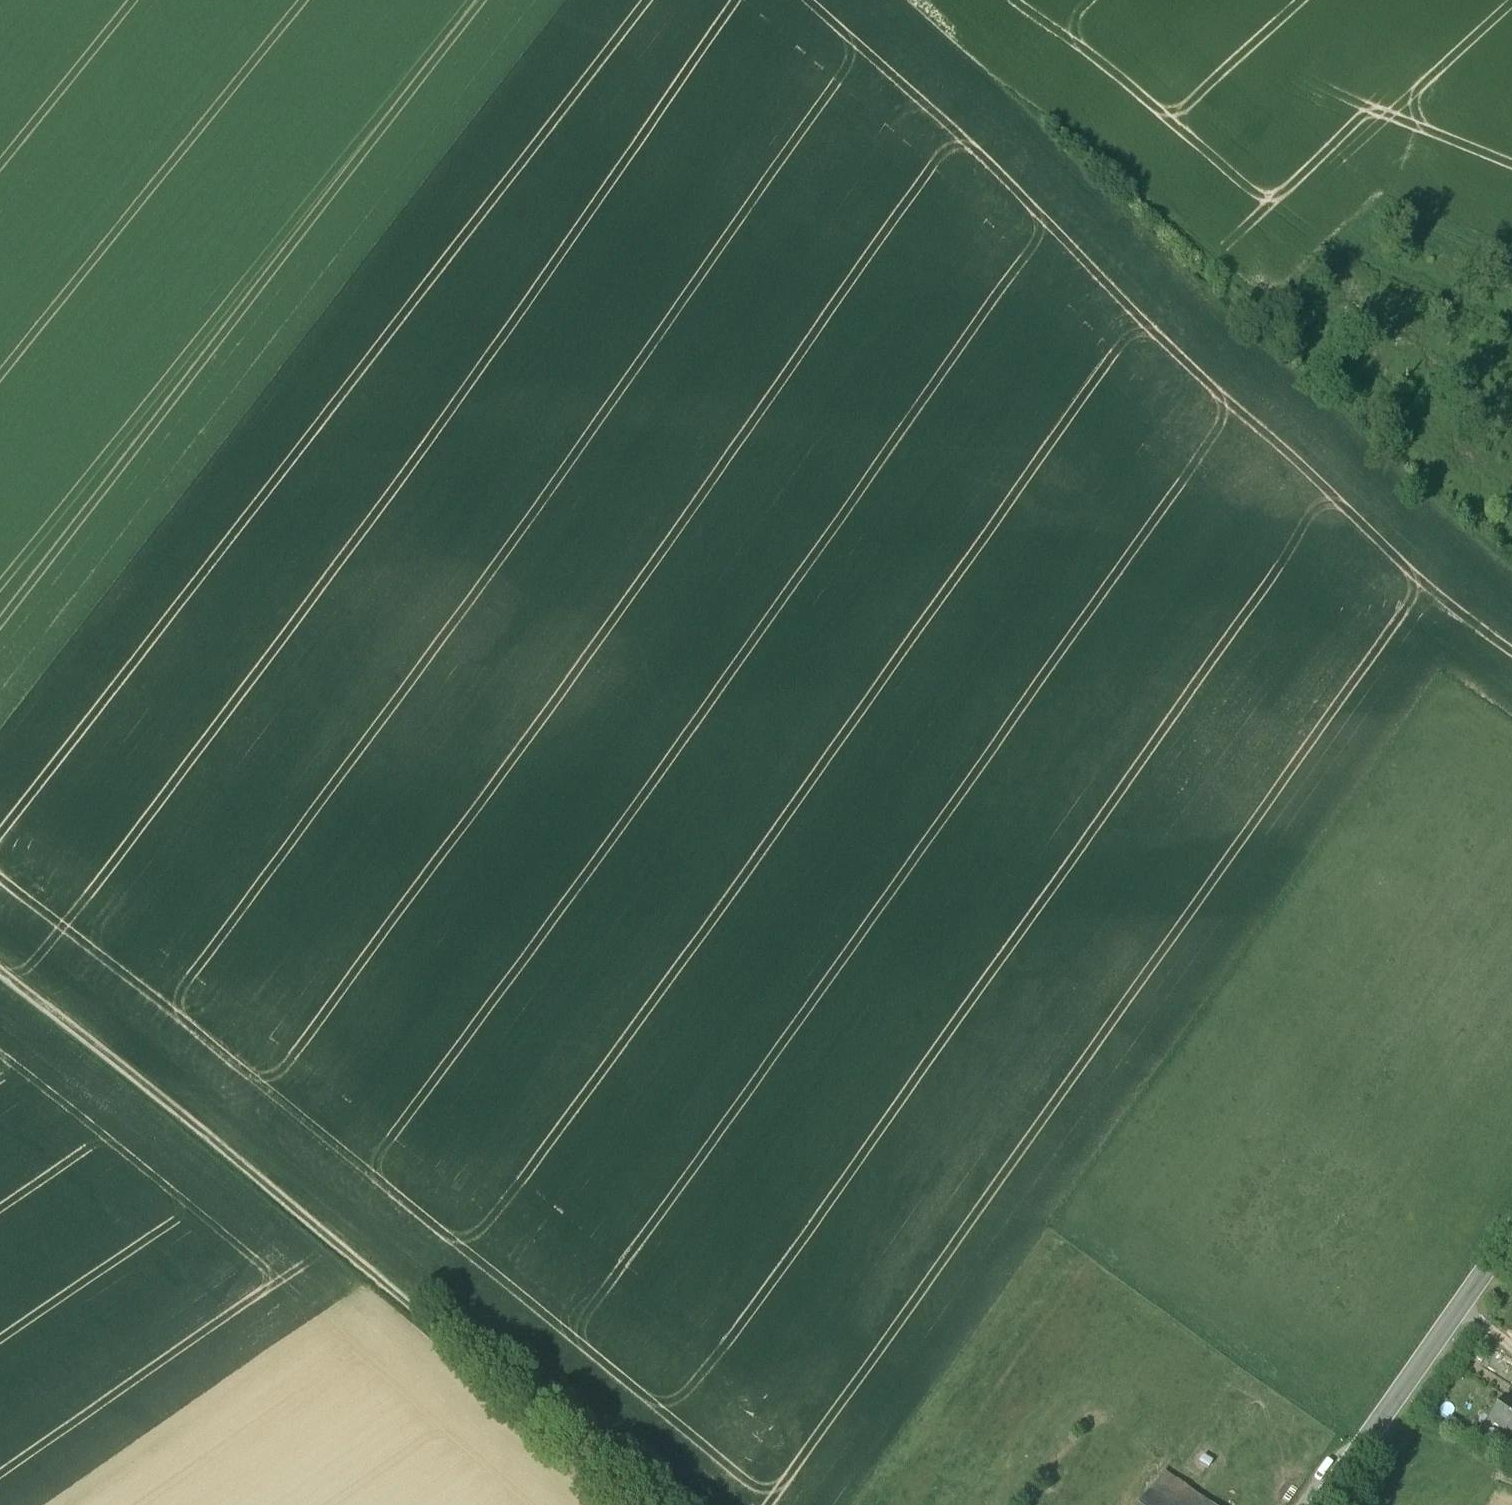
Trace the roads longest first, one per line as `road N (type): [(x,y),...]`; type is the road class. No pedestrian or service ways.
road 1 (track): [(655,1504),(473,1344),(0,975)]
road 2 (track): [(1511,323),(1346,236),(1397,206),(1511,253)]
road 3 (secondary): [(1511,1232),(1321,1504)]

